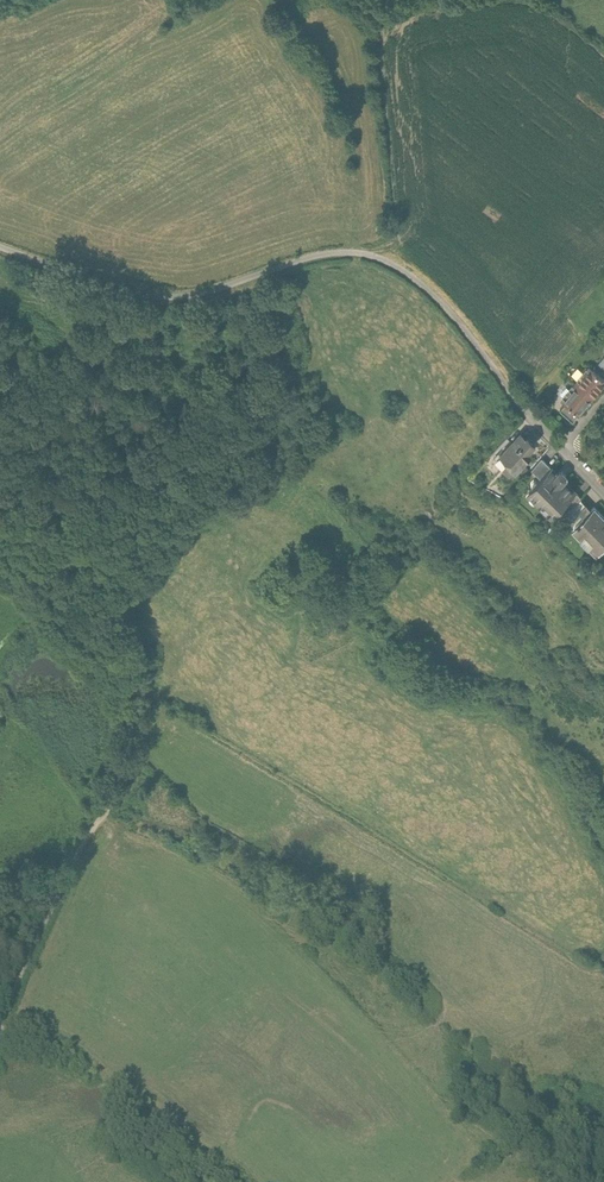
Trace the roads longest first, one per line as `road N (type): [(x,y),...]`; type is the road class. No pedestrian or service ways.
road 1 (track): [(0,246),(85,274),(168,287),(322,244),(372,242),(446,295),(535,408)]
road 2 (track): [(0,1045),(54,899),(130,771),(132,691)]
road 3 (track): [(132,691),(55,626),(0,558)]

